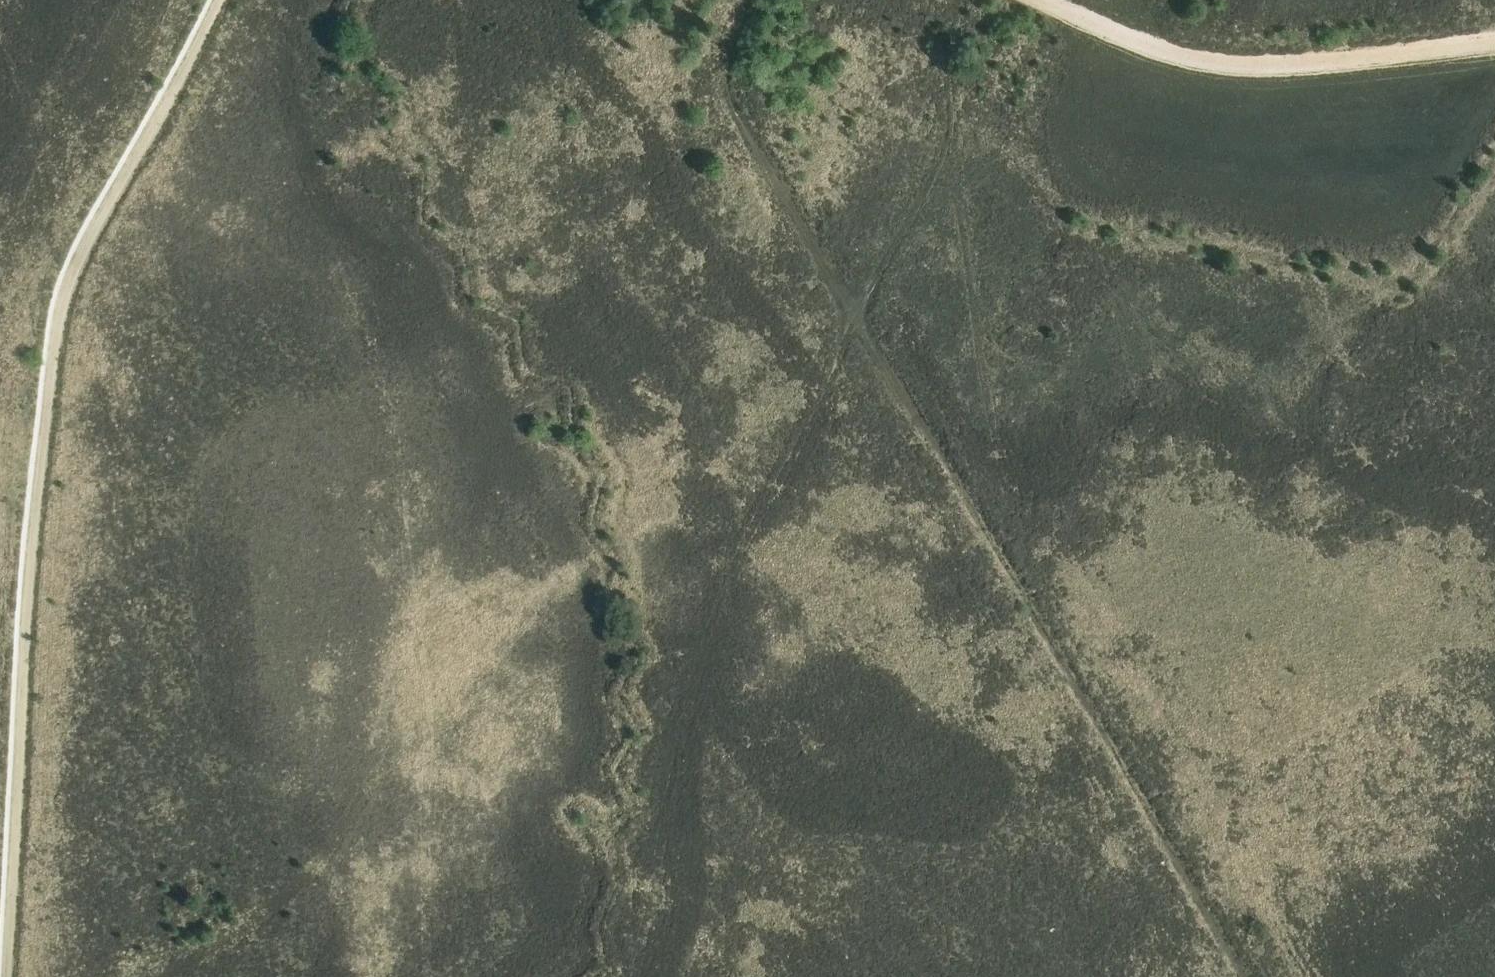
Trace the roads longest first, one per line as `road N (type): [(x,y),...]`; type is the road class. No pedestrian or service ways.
road 1 (track): [(221,0),(74,274),(61,315),(28,639),(9,976)]
road 2 (track): [(1032,0),(1121,40),(1214,65),(1337,63),(1494,42)]

